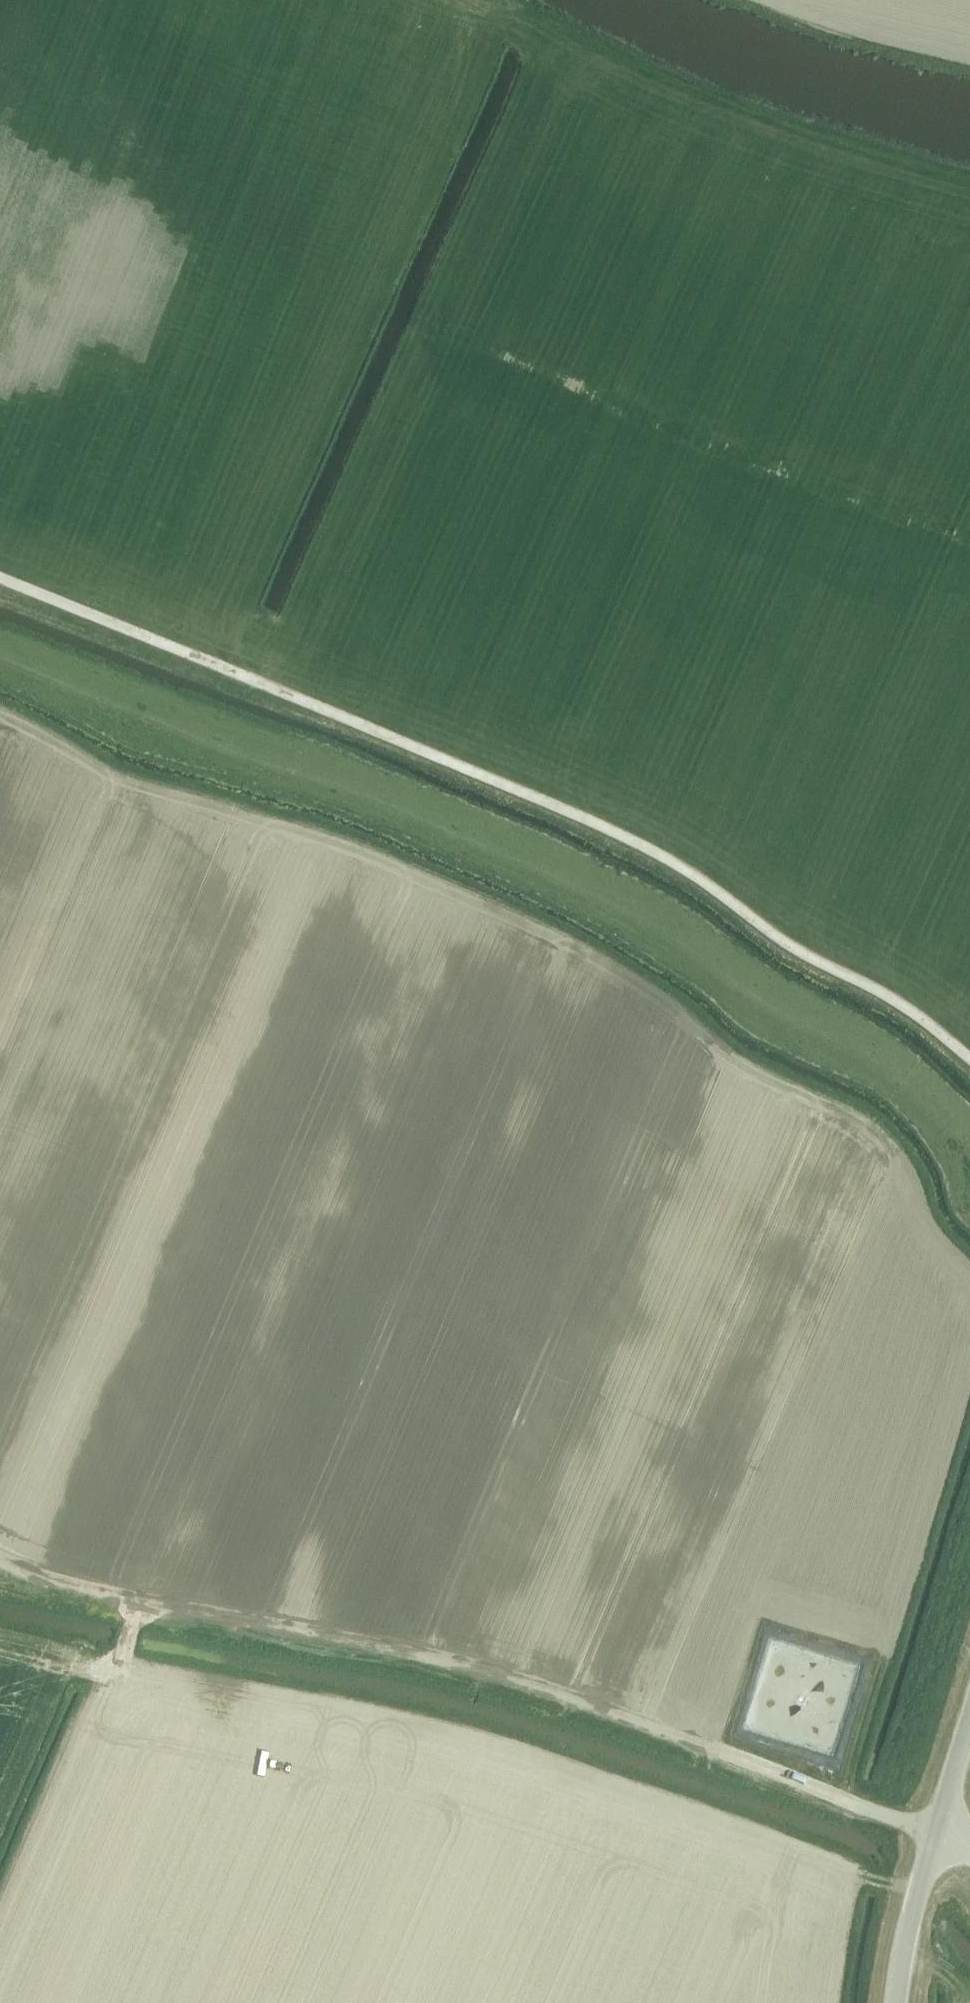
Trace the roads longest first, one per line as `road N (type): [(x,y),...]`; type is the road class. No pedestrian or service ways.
road 1 (track): [(0,1556),(53,1580),(171,1610),(480,1663),(936,1833)]
road 2 (tertiary): [(896,2002),(936,1833)]

